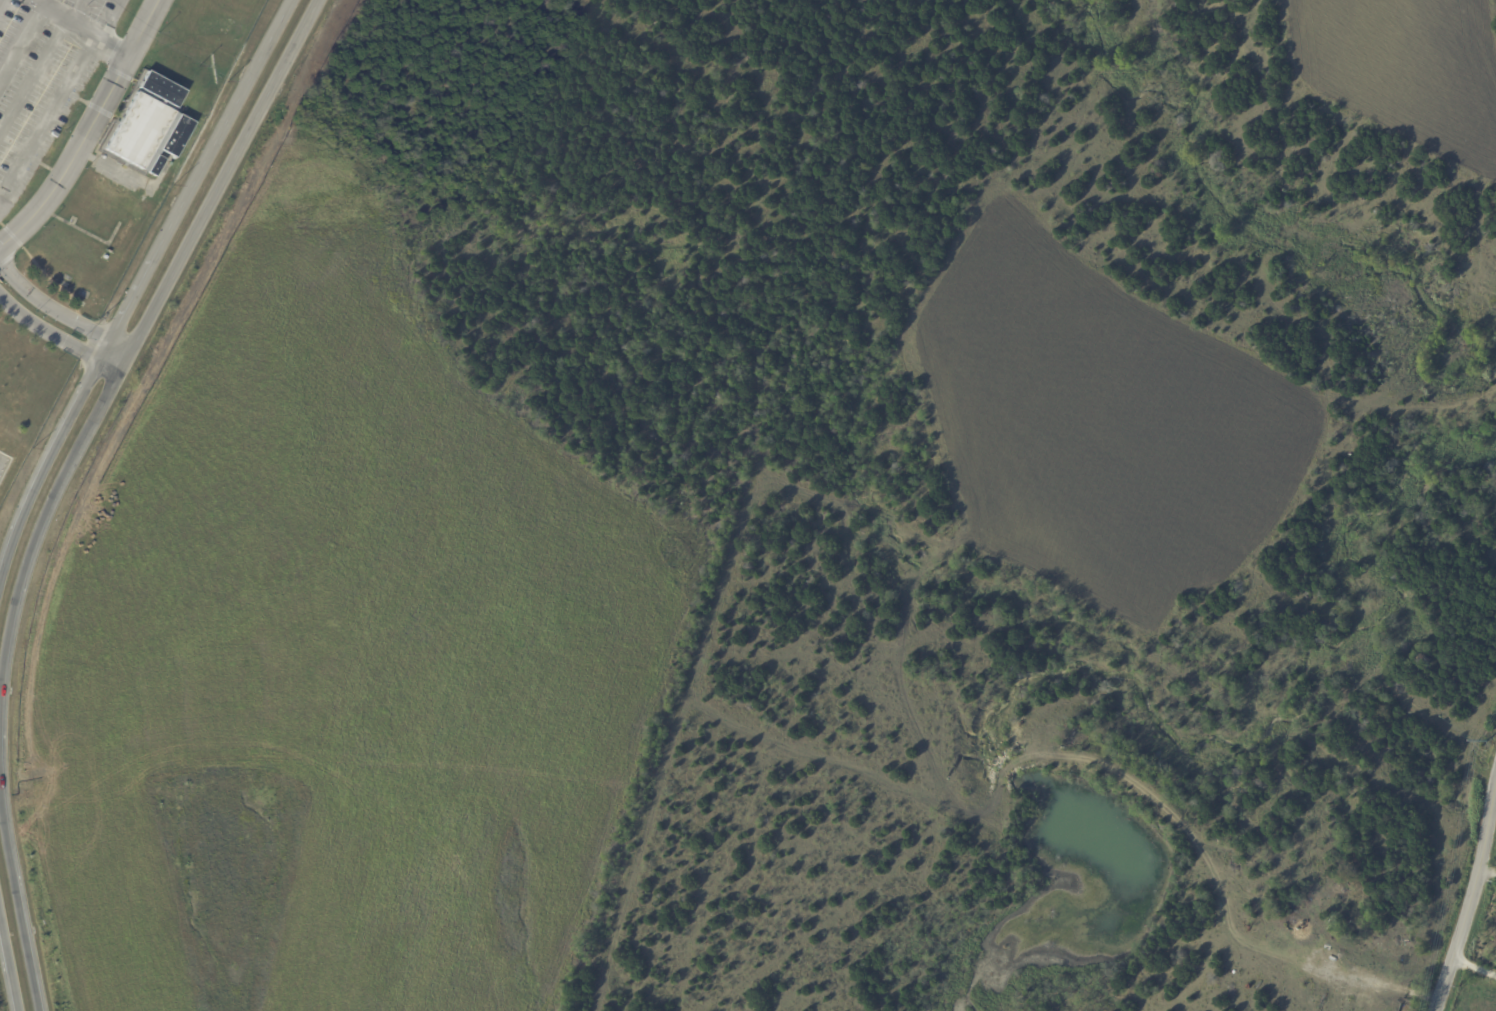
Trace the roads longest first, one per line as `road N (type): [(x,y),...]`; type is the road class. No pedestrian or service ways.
road 1 (tertiary): [(0,654),(34,507),(306,0)]
road 2 (tertiary): [(1495,791),(1436,1010)]
road 3 (tertiary): [(30,1010),(0,836)]

